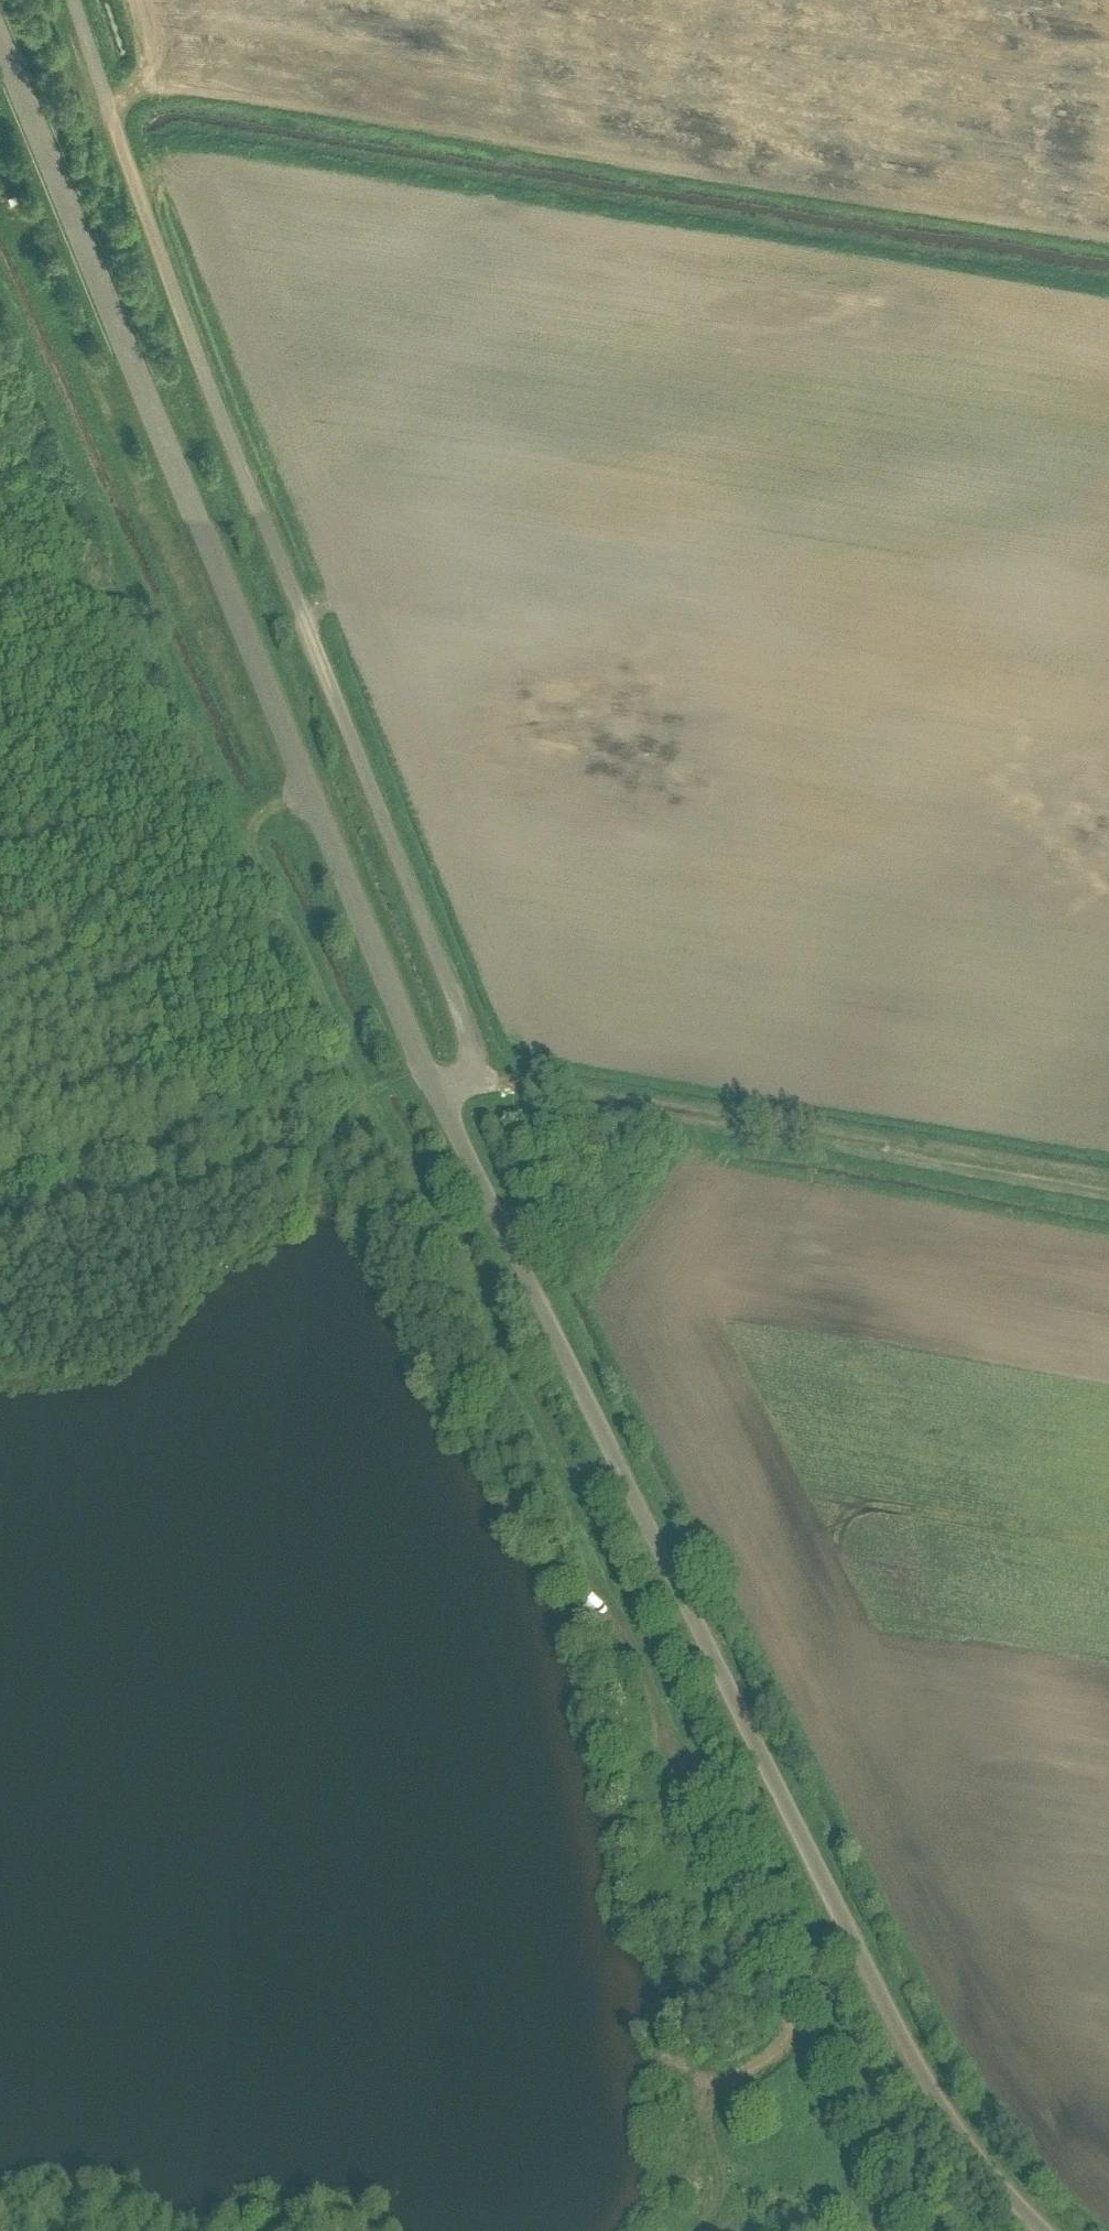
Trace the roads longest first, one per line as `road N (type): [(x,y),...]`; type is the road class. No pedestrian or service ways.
road 1 (track): [(318,784),(238,810),(365,1113),(676,1763),(731,1840),(792,1969),(846,1939)]
road 2 (unclassified): [(441,1108),(919,2079),(987,2180),(1038,2230)]
road 3 (unclassified): [(60,0),(261,559),(468,1038),(467,1073),(441,1108)]
road 4 (unclassified): [(0,8),(164,397),(441,1108)]
road 5 (track): [(1108,1182),(467,1073)]
road 6 (track): [(792,1969),(793,2009),(783,2045),(740,2088),(725,2086),(708,2098),(715,2194),(692,2230)]

